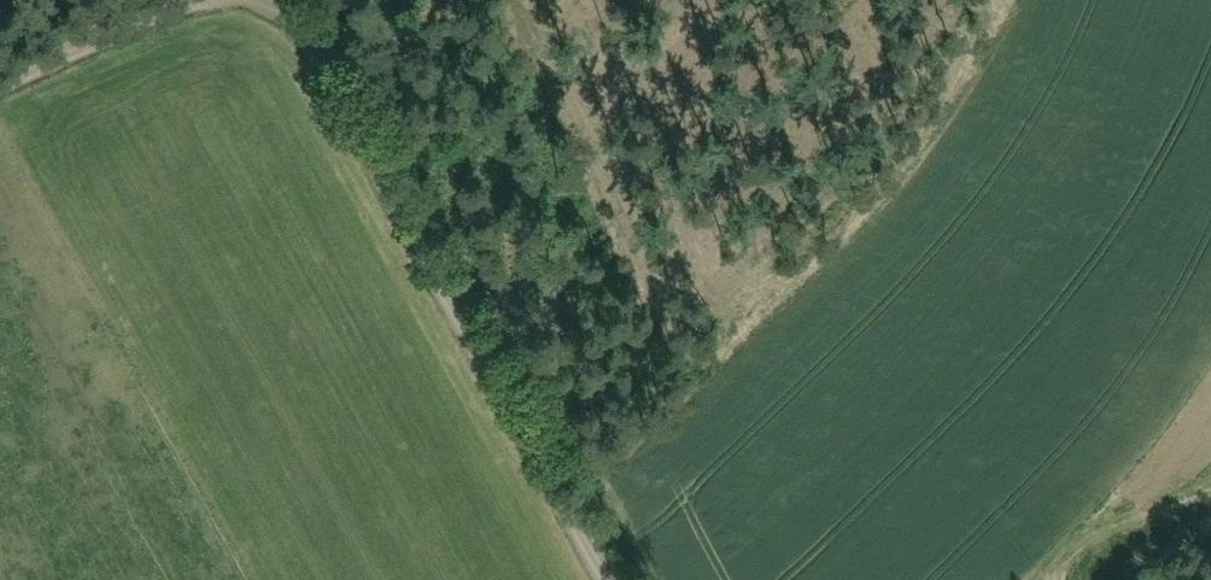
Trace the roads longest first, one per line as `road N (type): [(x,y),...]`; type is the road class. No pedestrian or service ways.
road 1 (track): [(608,579),(288,0)]

